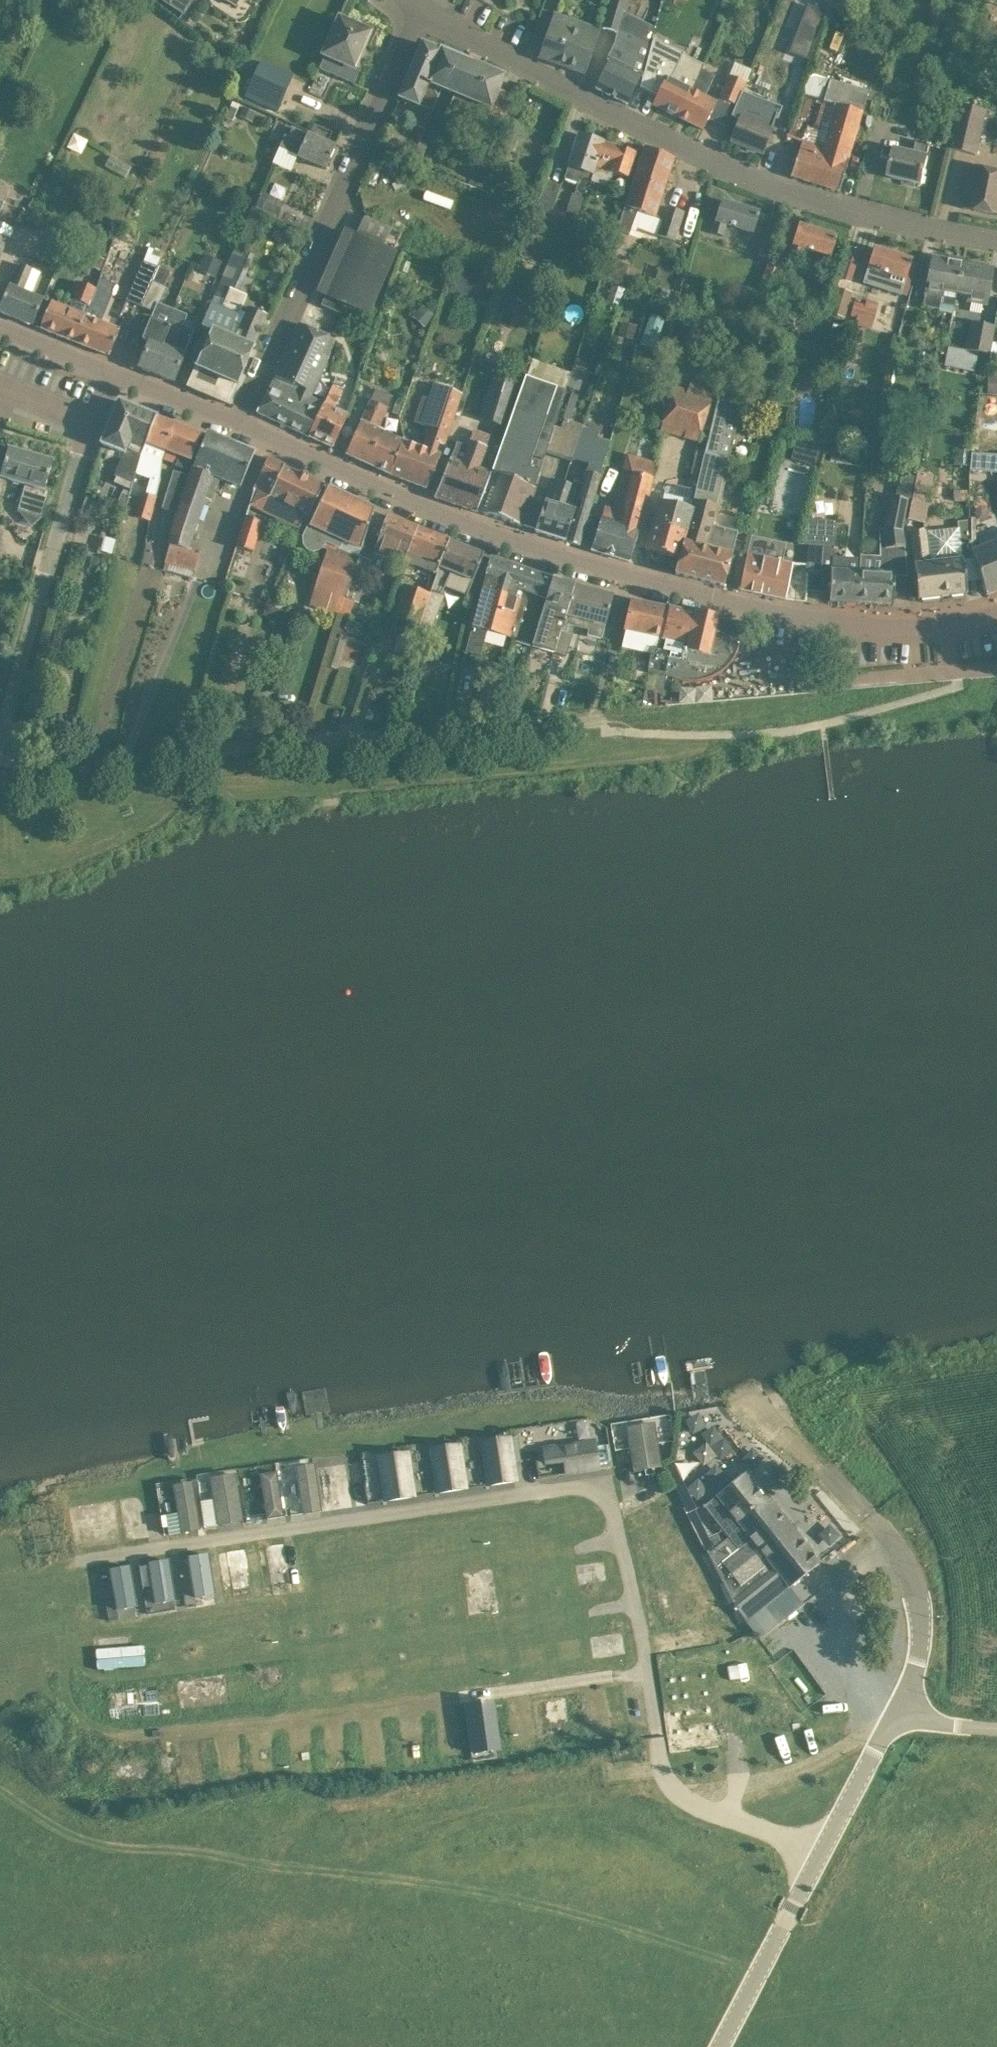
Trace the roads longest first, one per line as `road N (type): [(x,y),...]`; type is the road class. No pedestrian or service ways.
road 1 (unclassified): [(605,723),(250,745),(38,771),(7,756),(8,723),(82,455),(116,376)]
road 2 (unclassified): [(996,613),(887,629),(821,623),(673,591),(426,513),(237,426)]
road 3 (residential): [(996,238),(908,222),(696,156),(418,7)]
road 4 (residential): [(237,426),(418,7)]
road 5 (unclassified): [(719,2046),(893,1721)]
road 6 (unclassified): [(237,426),(116,376)]
road 7 (unclassified): [(116,376),(0,331)]

